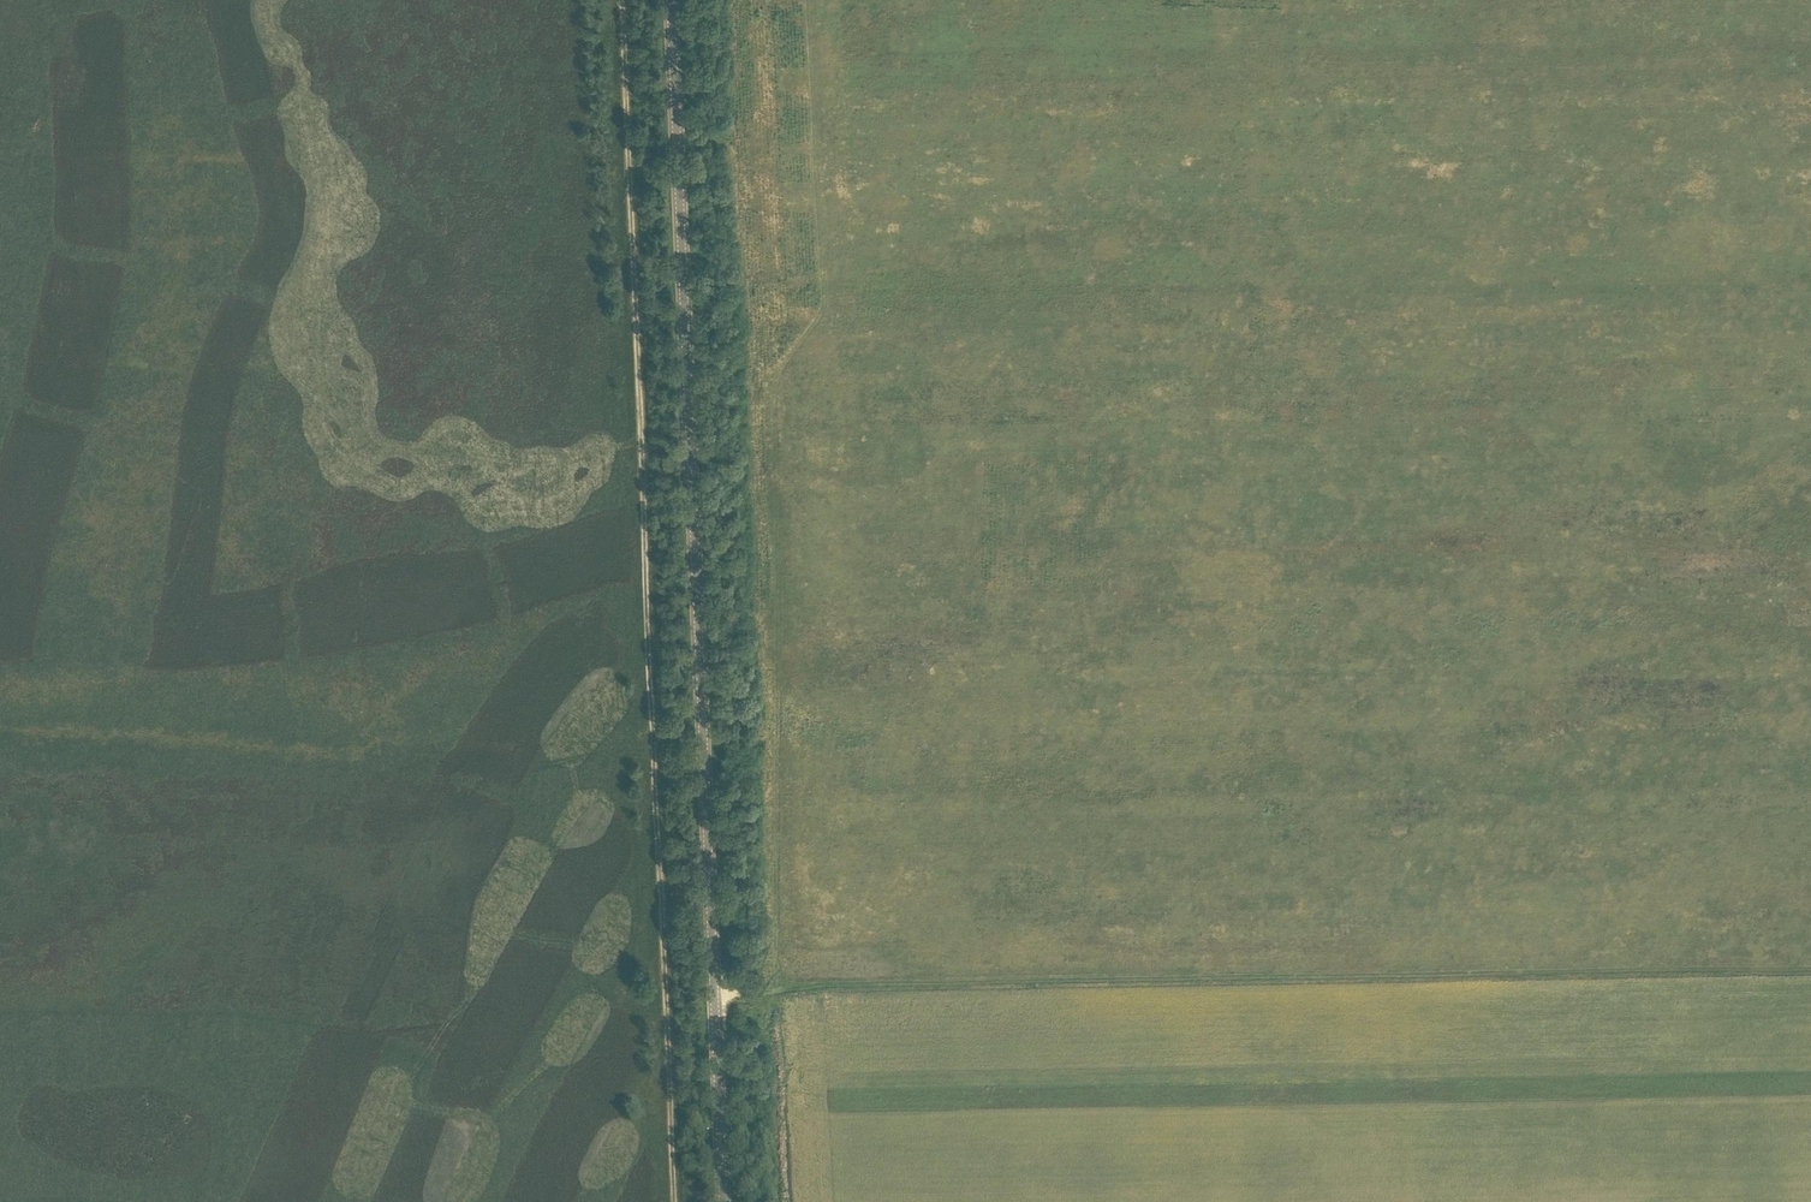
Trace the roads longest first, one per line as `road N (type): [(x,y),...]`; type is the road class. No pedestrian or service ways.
road 1 (track): [(626,0),(680,1201)]
road 2 (secondary): [(723,1201),(671,0)]
road 3 (track): [(714,987),(1810,968)]
road 4 (track): [(808,0),(823,294),(782,365),(776,398),(775,943),(789,986)]

